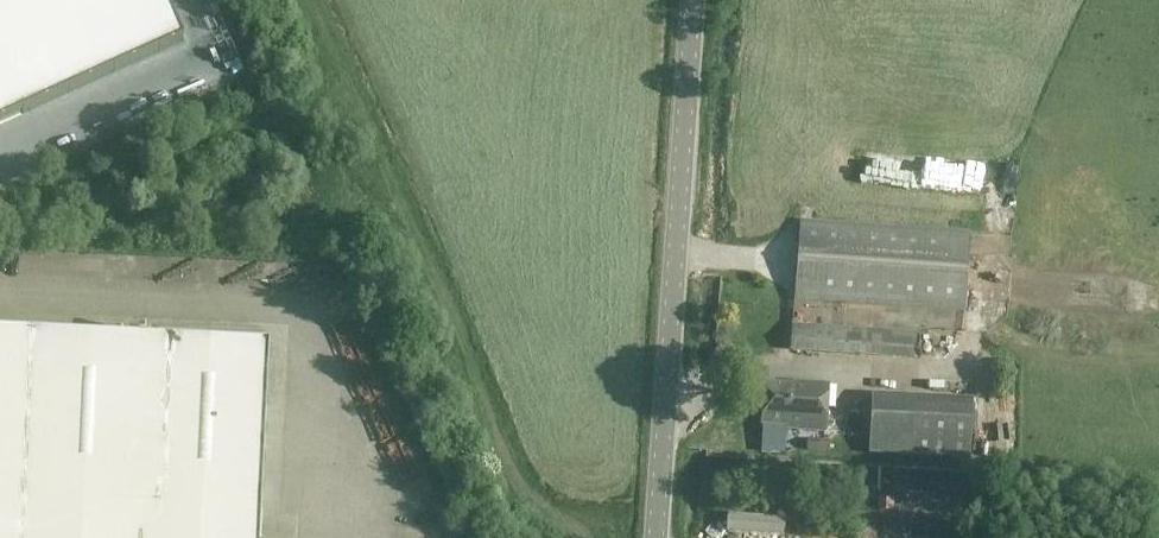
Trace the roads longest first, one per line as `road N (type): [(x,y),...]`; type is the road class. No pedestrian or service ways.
road 1 (tertiary): [(658,537),(693,0)]

